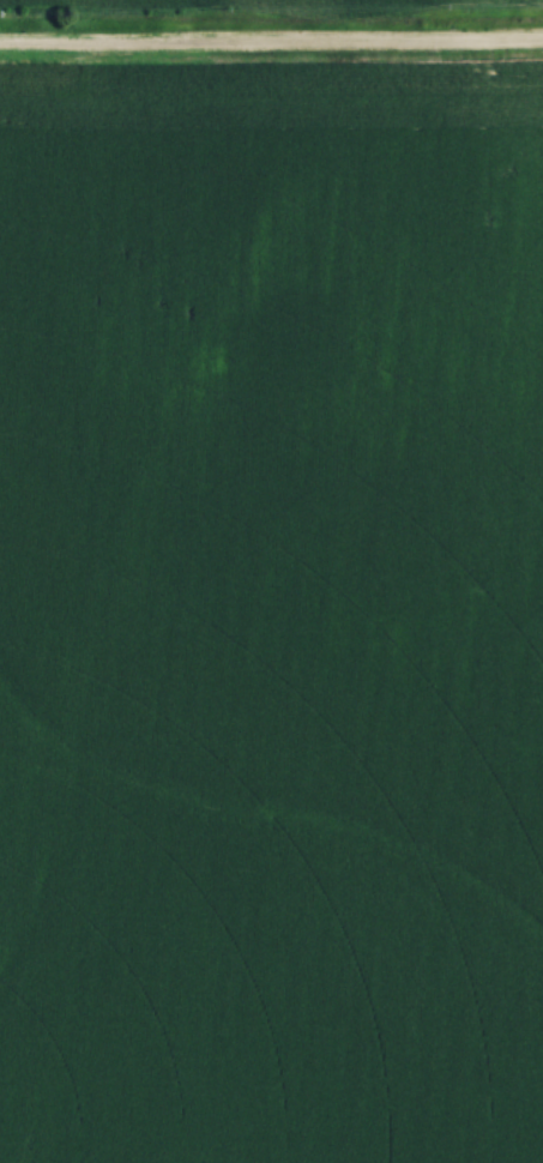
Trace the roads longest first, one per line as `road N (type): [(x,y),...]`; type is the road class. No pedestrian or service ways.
road 1 (residential): [(542,36),(0,41)]

